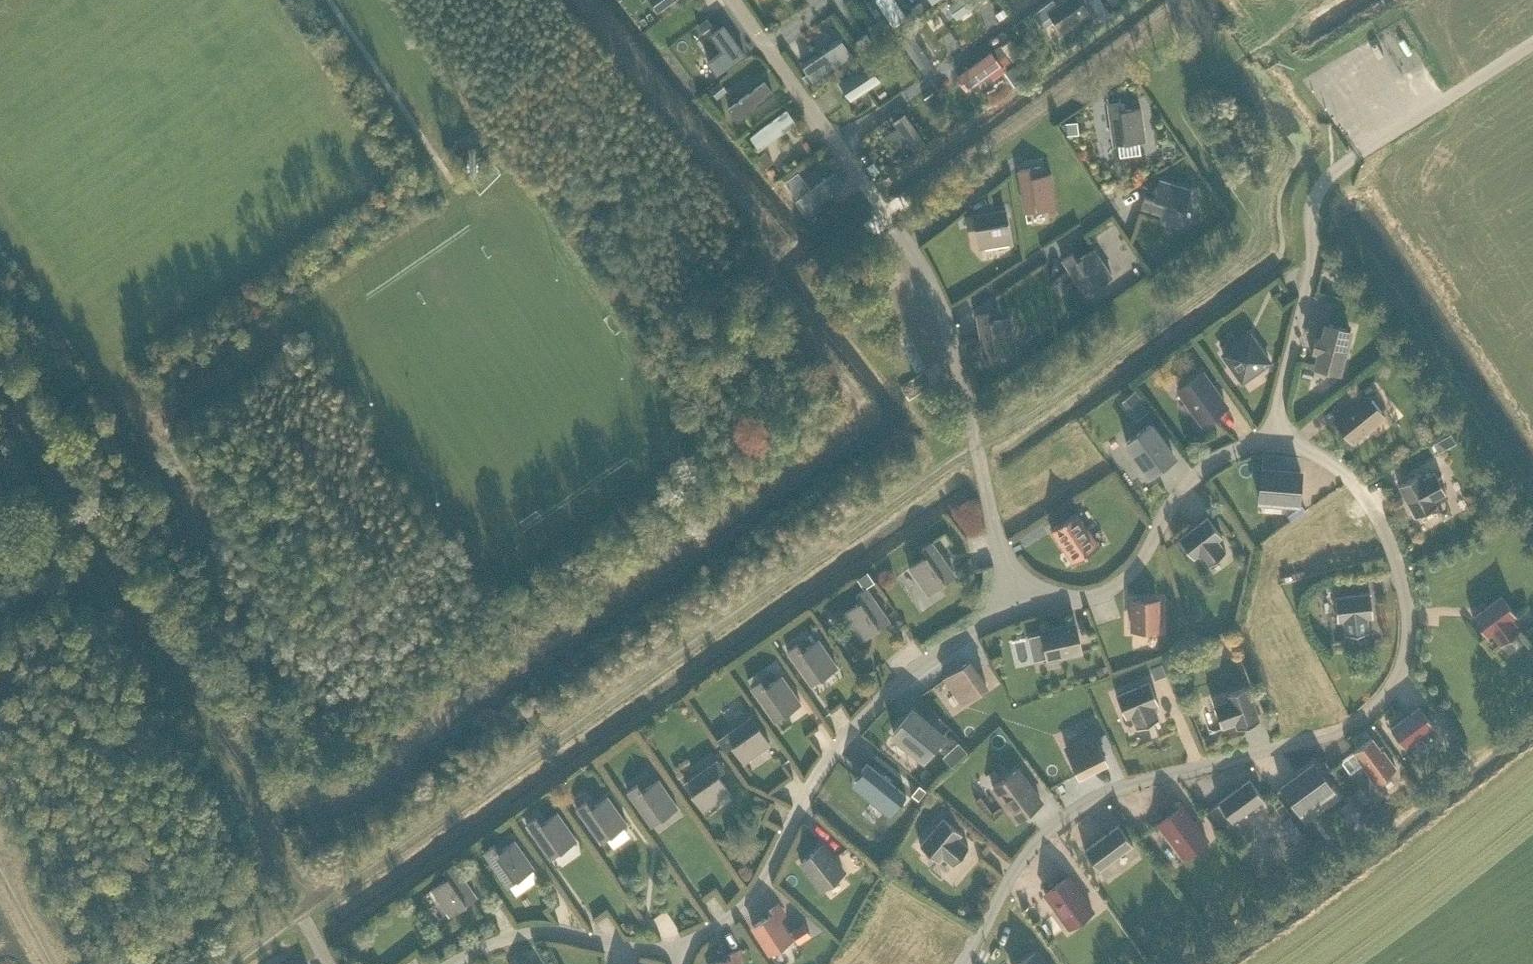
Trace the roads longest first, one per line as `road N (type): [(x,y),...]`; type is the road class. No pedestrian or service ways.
road 1 (residential): [(1270,438),(1314,451),(1340,469),(1377,514),(1407,600),(1408,642),(1395,680),(1361,718),(1327,735),(1107,791),(1068,811),(1020,858),(964,963)]
road 2 (residential): [(1014,605),(935,293),(909,243),(737,0)]
road 3 (residential): [(1270,438),(1310,259),(1312,202),(1323,181),(1532,40)]
road 4 (residential): [(686,945),(747,899),(850,728),(919,664),(1014,605)]
road 5 (residential): [(1014,605),(1106,591),(1134,572),(1190,478),(1231,450),(1270,438)]
road 6 (residential): [(445,963),(496,939),(542,929),(632,947),(686,945)]

